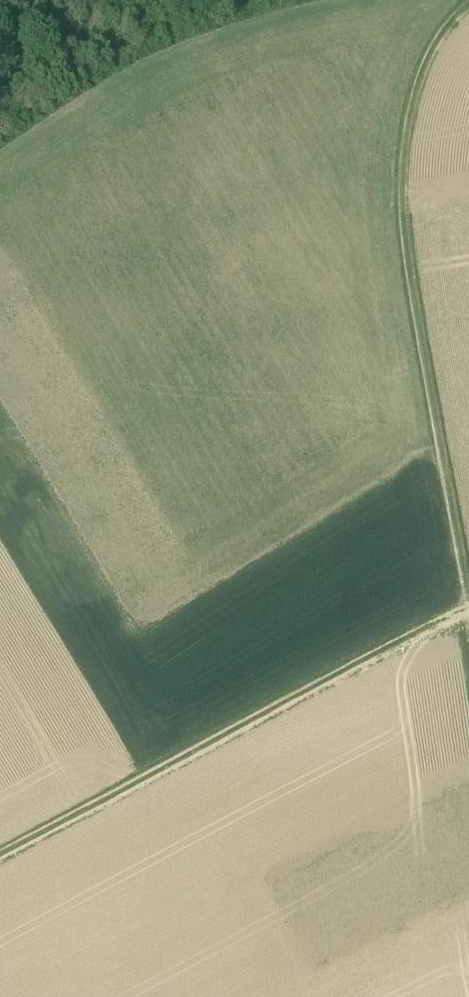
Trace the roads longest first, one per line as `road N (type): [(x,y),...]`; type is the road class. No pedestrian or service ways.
road 1 (track): [(468,11),(435,49),(420,88),(406,142),(404,231),(468,591)]
road 2 (track): [(468,610),(0,857)]
road 3 (track): [(267,0),(96,67),(0,128)]

